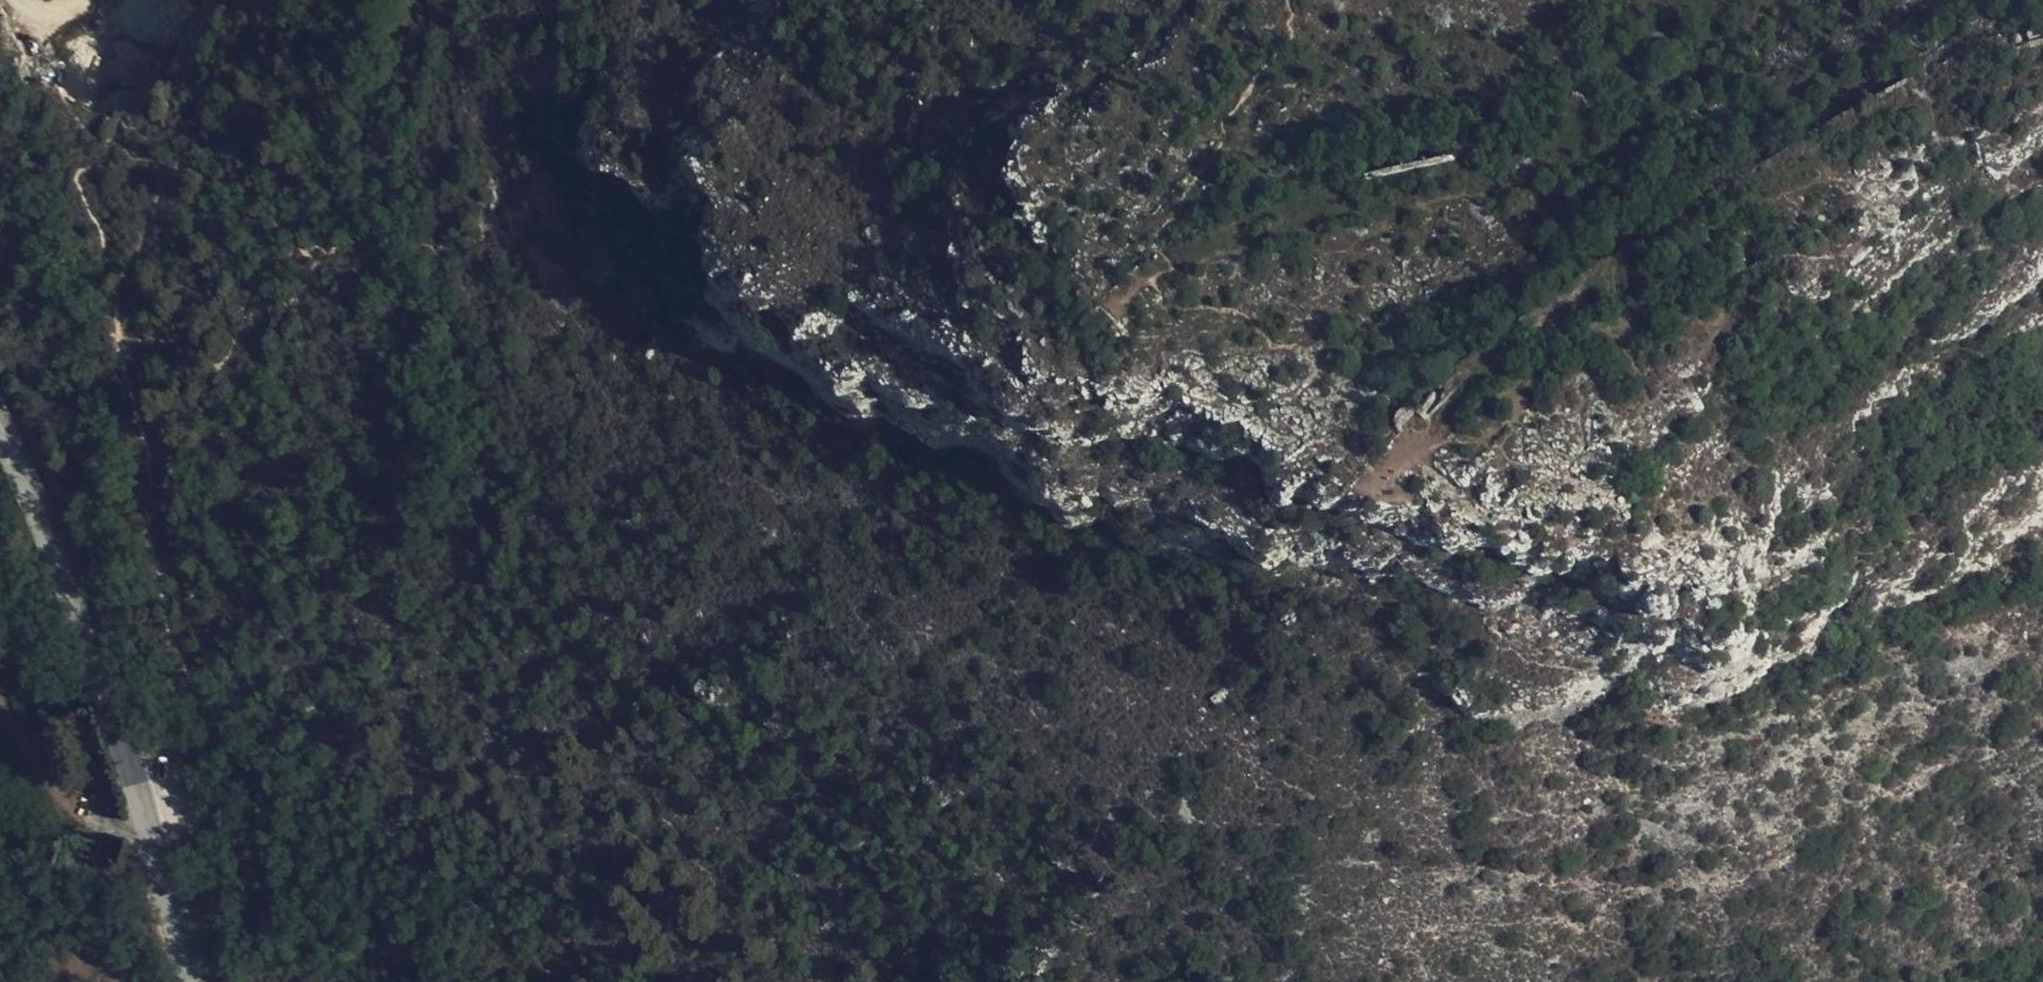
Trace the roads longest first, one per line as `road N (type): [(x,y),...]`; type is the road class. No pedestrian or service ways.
road 1 (secondary): [(197,981),(111,694),(25,471),(0,426)]

